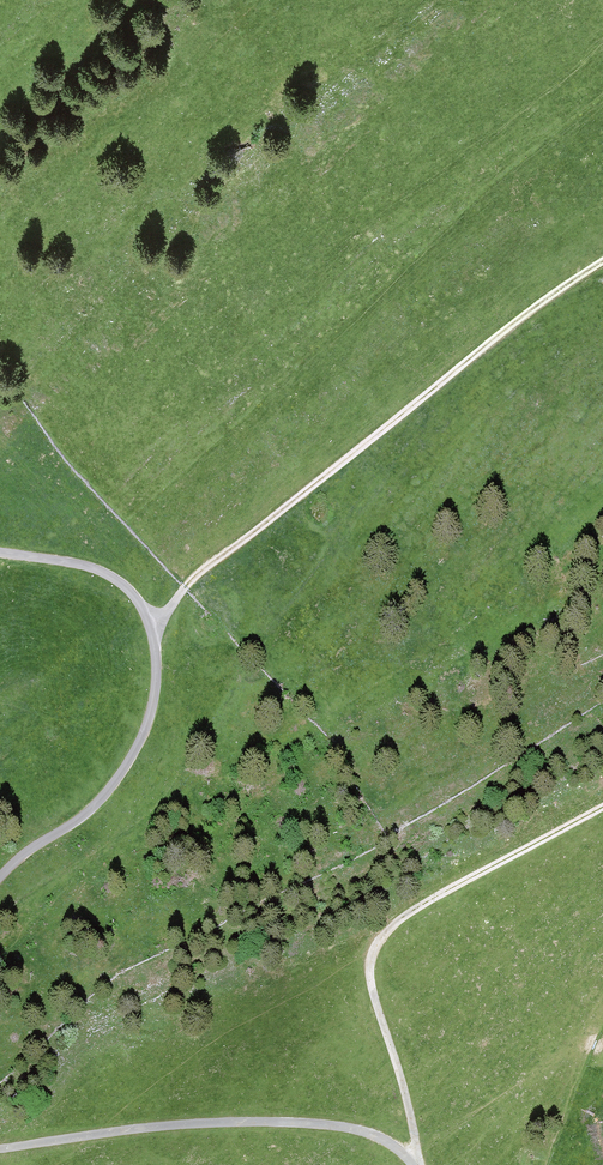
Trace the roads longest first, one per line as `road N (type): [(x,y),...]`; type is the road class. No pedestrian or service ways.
road 1 (track): [(150,626),(191,583),(602,264)]
road 2 (unclassified): [(0,552),(78,564),(116,580),(145,615),(156,668),(148,721),(108,790),(0,876)]
road 3 (unclassified): [(0,1150),(139,1129),(269,1122),(362,1131),(413,1164)]

